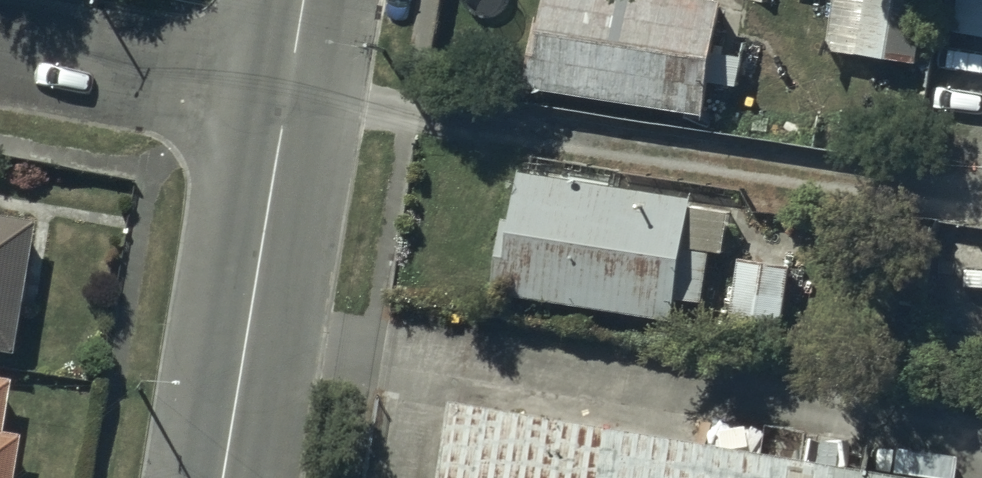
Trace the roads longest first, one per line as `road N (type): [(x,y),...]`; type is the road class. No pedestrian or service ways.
road 1 (tertiary): [(290,103),(223,477)]
road 2 (residential): [(290,103),(0,49)]

